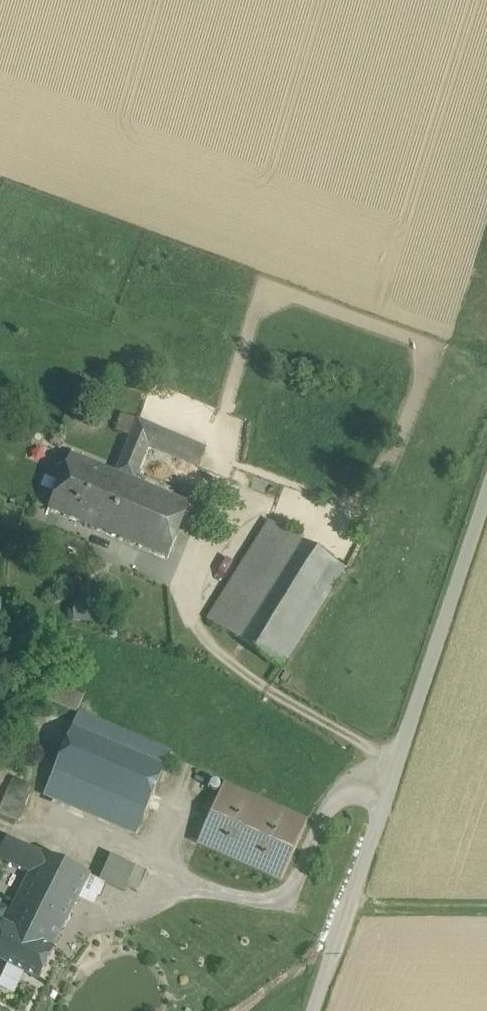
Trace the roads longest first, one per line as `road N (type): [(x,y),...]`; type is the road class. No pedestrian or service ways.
road 1 (unclassified): [(486,490),(313,1010)]
road 2 (track): [(486,907),(348,906)]

